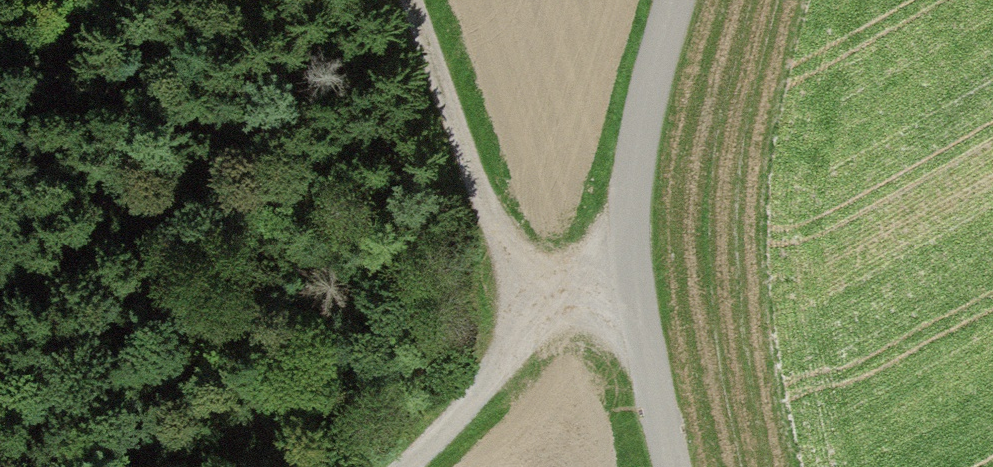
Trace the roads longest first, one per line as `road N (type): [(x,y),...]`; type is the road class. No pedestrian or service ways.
road 1 (unclassified): [(675,466),(634,223),(651,95),(679,0)]
road 2 (track): [(636,262),(545,296),(478,171),(417,0)]
road 3 (track): [(545,296),(466,409),(401,466)]

